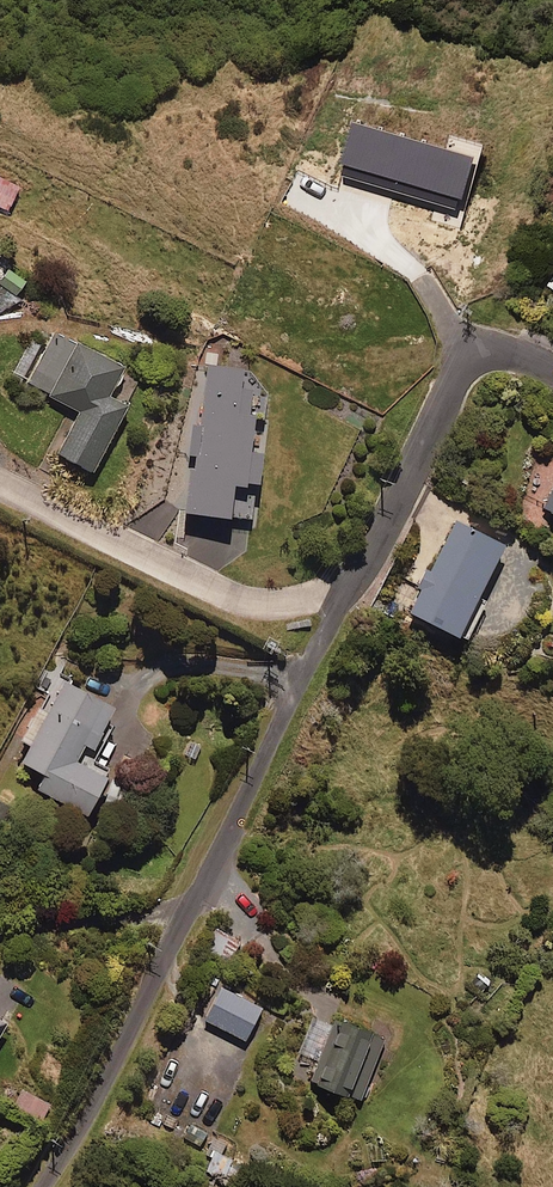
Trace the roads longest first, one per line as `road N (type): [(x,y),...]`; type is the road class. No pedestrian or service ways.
road 1 (residential): [(44,1186),(340,611)]
road 2 (residential): [(340,611),(244,615),(224,608),(0,493)]
road 3 (residential): [(340,611),(484,338)]

